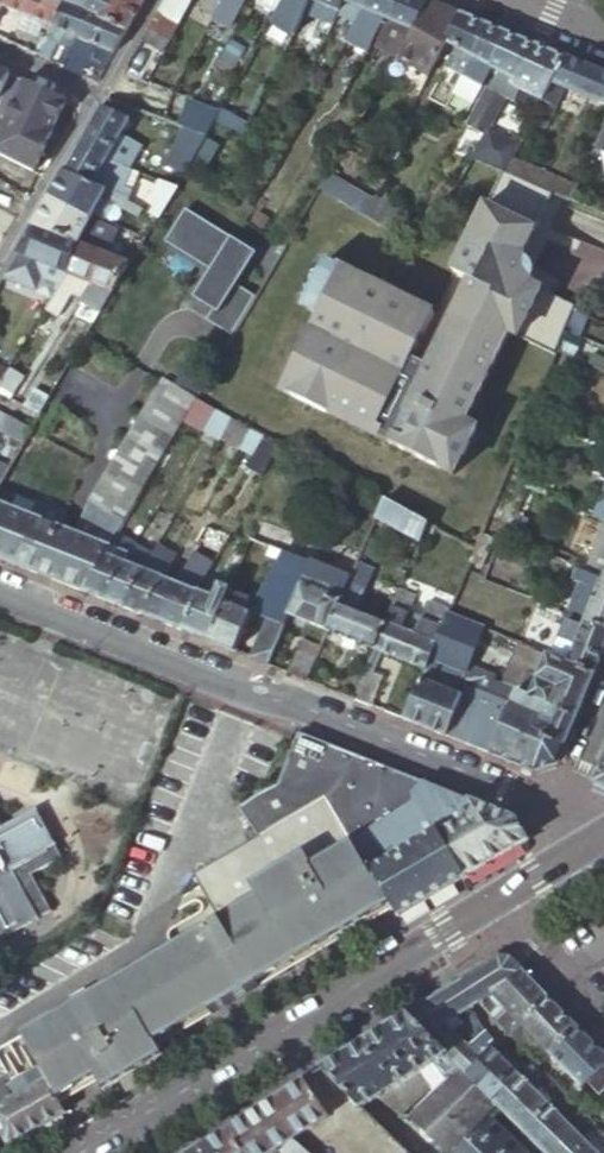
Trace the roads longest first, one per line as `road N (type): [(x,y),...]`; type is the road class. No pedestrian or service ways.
road 1 (residential): [(0,590),(559,810)]
road 2 (tertiary): [(76,1152),(480,911)]
road 3 (residential): [(480,911),(603,1037)]
road 4 (tertiary): [(480,911),(603,837)]

